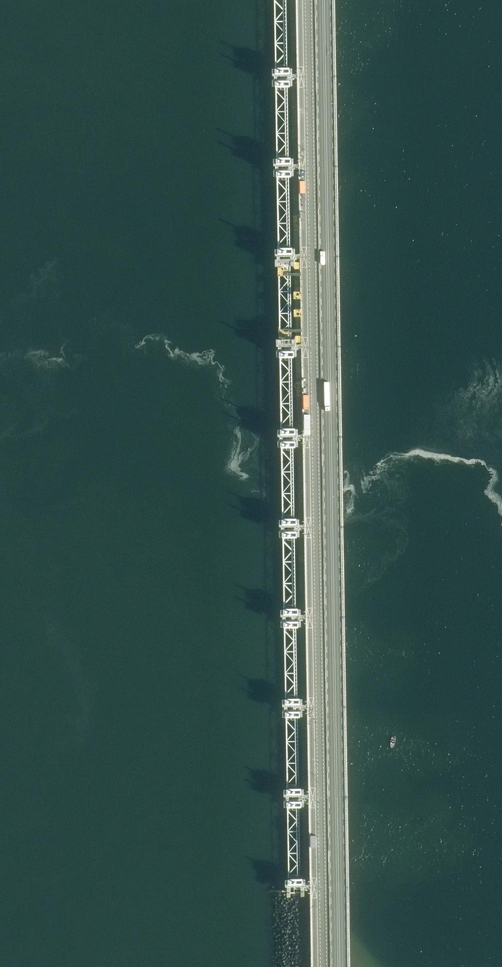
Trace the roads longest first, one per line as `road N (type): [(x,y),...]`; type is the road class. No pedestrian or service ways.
road 1 (unclassified): [(322,966),(306,0)]
road 2 (primary): [(339,966),(324,0)]

